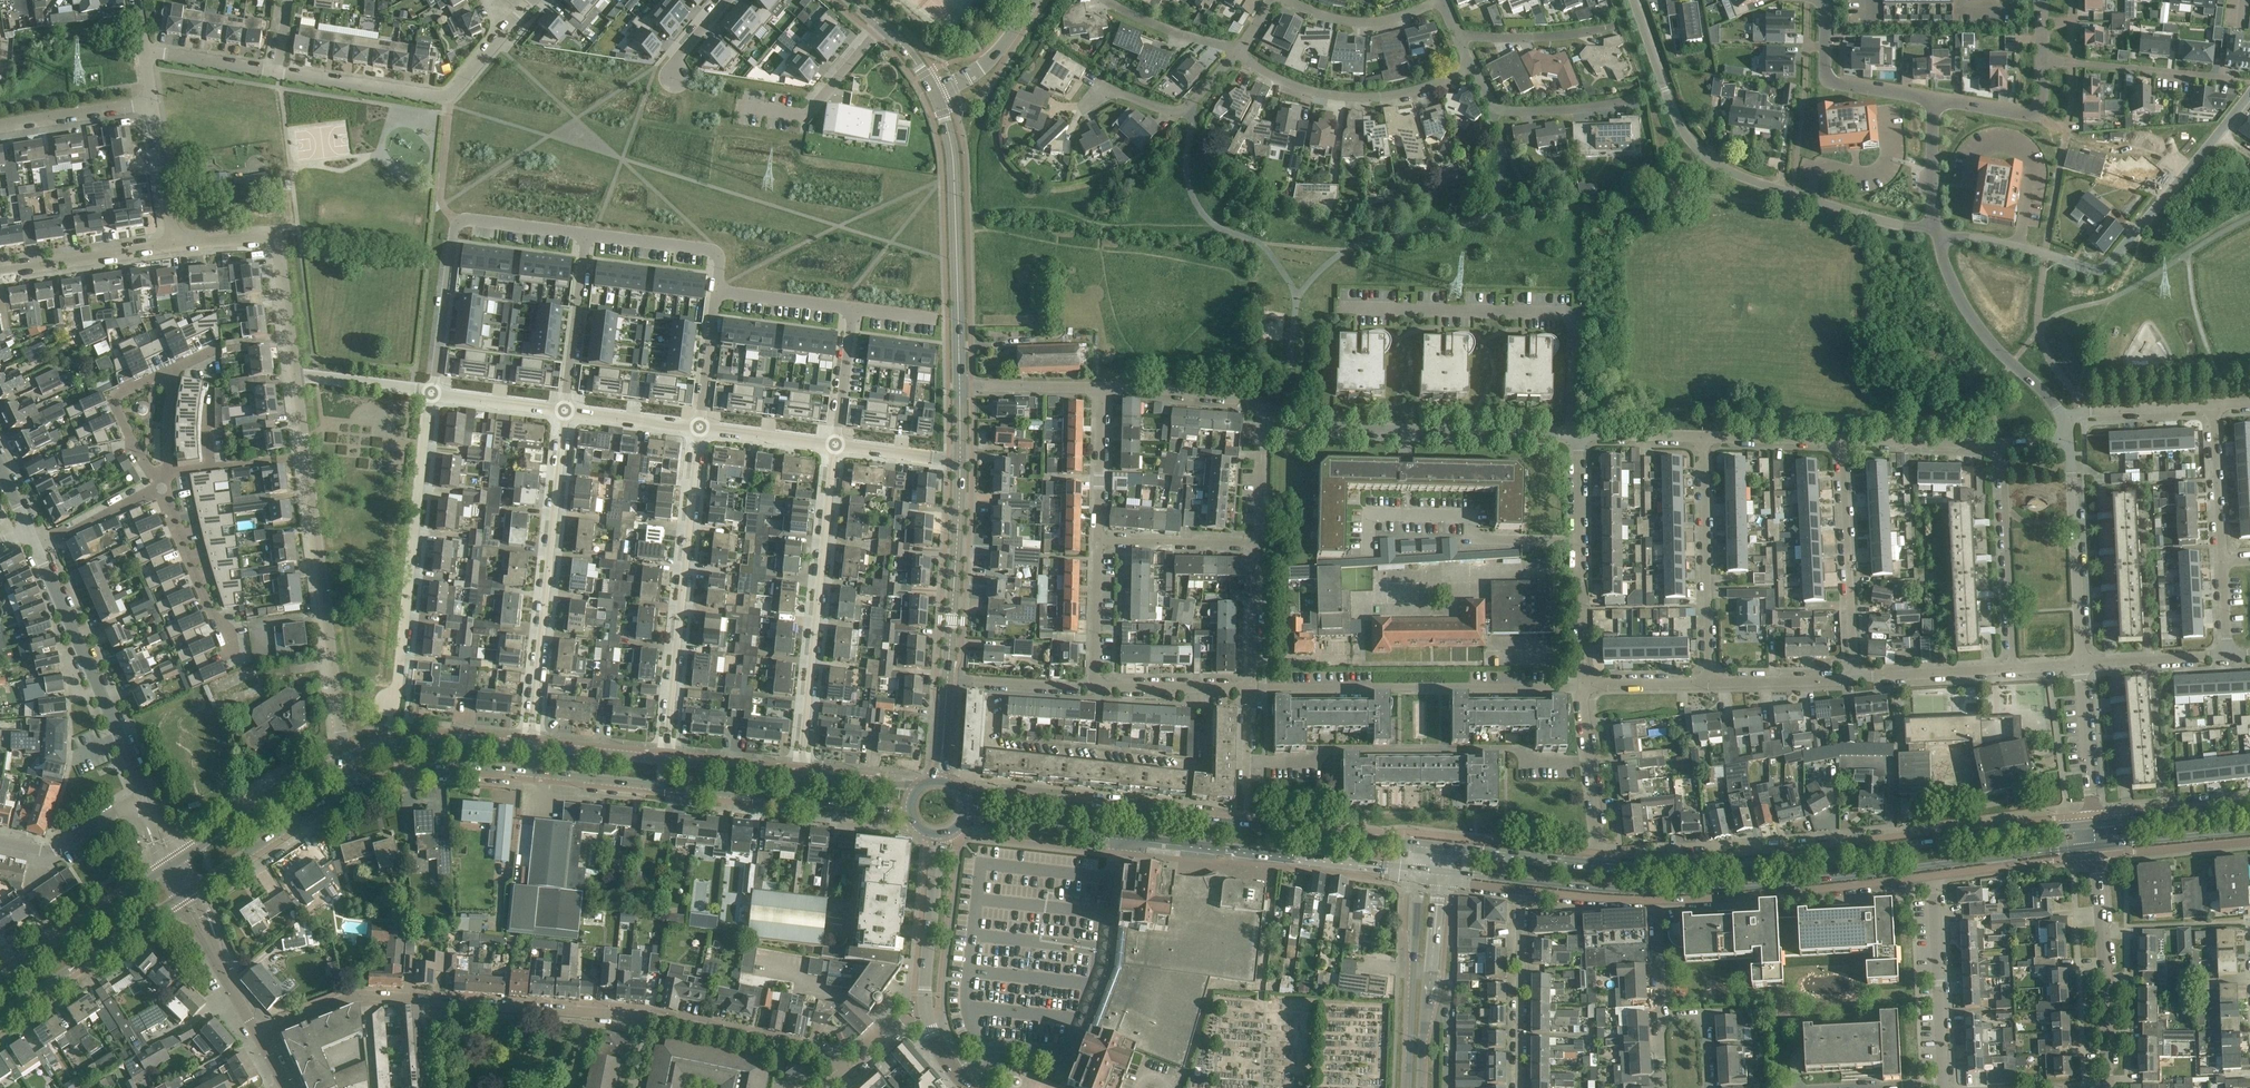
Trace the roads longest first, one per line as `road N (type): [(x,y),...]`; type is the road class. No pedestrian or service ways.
road 1 (residential): [(256,1031),(364,995),(650,1016),(826,1053),(844,1075)]
road 2 (secondary): [(1456,875),(1653,891),(2017,856)]
road 3 (secondary): [(354,788),(422,769),(482,768),(910,812)]
road 4 (secondary): [(2093,824),(1726,864),(1600,863)]
road 5 (residential): [(2093,815),(1759,851),(1600,853)]
road 6 (secondary): [(1434,845),(961,794)]
road 7 (secondary): [(963,817),(1420,872)]
road 8 (unclassified): [(1937,233),(1727,172),(1686,136),(1634,0)]
road 9 (residential): [(346,758),(294,378)]
road 10 (residential): [(1569,434),(1571,311),(1338,308)]
road 11 (residential): [(531,745),(565,409)]
road 12 (residential): [(664,759),(699,426)]
road 13 (residential): [(1253,689),(1583,687)]
road 14 (residential): [(799,773),(835,445)]
road 15 (residential): [(1569,434),(1264,427)]
road 16 (residential): [(394,696),(431,394)]
road 17 (residential): [(431,394),(459,222),(584,233)]
road 18 (tertiary): [(960,387),(955,171),(937,92)]
road 19 (residential): [(279,72),(449,97),(523,10)]
road 20 (residential): [(1656,900),(1936,875)]
road 21 (residential): [(35,546),(145,804)]
road 22 (residential): [(1583,687),(1578,435)]
road 23 (residential): [(1473,70),(1400,95),(1346,98),(1299,89),(1235,55)]
road 24 (residential): [(1709,683),(1704,438)]
road 25 (residential): [(1843,439),(1854,680)]
road 26 (residential): [(2106,1087),(2095,846)]
road 27 (unclassified): [(2073,414),(1974,320),(1946,271),(1937,233)]
road 28 (unclassified): [(2104,269),(2249,93)]
road 29 (residential): [(2013,669),(2000,443)]
road 30 (secondary): [(0,1015),(186,894)]
road 31 (unclassified): [(2082,665),(2073,444)]
road 32 (tertiary): [(948,678),(960,459)]
road 33 (tertiary): [(1420,872),(1408,1087)]
road 34 (tertiary): [(1422,1087),(1439,873)]
road 35 (residential): [(1947,1087),(1936,875)]
road 36 (secondary): [(173,864),(0,979)]
road 37 (secondary): [(346,758),(306,775),(173,864)]
road 38 (secondary): [(186,894),(354,788)]
road 39 (residential): [(2041,61),(2238,81)]
road 40 (residential): [(1517,1087),(1517,890)]
road 41 (secondary): [(531,745),(411,741),(346,758)]
road 42 (unclassified): [(1934,99),(1850,89),(1830,77),(1825,0)]
road 43 (residential): [(1086,103),(1104,87),(1172,114),(1188,107),(1235,55)]
road 44 (residential): [(1264,427),(1260,406),(1247,397),(1102,388)]
road 45 (residential): [(926,1016),(938,834)]
road 46 (residential): [(882,27),(805,115),(742,106)]
road 47 (residential): [(161,489),(231,655)]
road 48 (residential): [(584,233),(565,409)]
road 49 (residential): [(0,269),(173,242)]
road 50 (residential): [(584,233),(711,250),(719,256),(717,290)]
road 51 (residential): [(173,368),(113,395),(161,489)]
road 52 (unclassified): [(2104,269),(1937,233)]
road 53 (secondary): [(1600,863),(1434,845)]
road 54 (residential): [(1600,853),(1583,687)]
road 55 (unclassified): [(2041,61),(2039,117),(1934,99)]
road 56 (residential): [(1097,542),(1259,544)]
road 57 (residential): [(1093,688),(1253,689)]
road 58 (residential): [(1288,0),(1312,13),(1385,21),(1440,0)]
road 59 (residential): [(1854,680),(2013,669)]
road 60 (residential): [(0,842),(46,852),(145,804)]
road 61 (residential): [(2000,443),(1843,439)]
road 62 (secondary): [(2095,846),(2249,832)]
road 63 (residential): [(1459,38),(1613,27)]
road 64 (residential): [(1097,542),(1102,388)]
road 65 (residential): [(256,1031),(186,894)]
road 66 (residential): [(0,125),(151,102)]
road 67 (residential): [(2227,557),(2220,405)]
road 68 (unclassified): [(2093,815),(2082,665)]
road 69 (residential): [(2082,665),(2230,656)]
road 70 (residential): [(1496,110),(1572,111),(1642,95)]
road 71 (residential): [(2073,414),(2220,405)]
road 72 (residential): [(1093,688),(1097,542)]
road 73 (residential): [(948,678),(1093,688)]
road 74 (residential): [(1253,689),(1259,544)]
road 75 (residential): [(1709,683),(1854,680)]
road 76 (residential): [(1239,50),(1104,0)]
road 77 (residential): [(1102,388),(960,387)]
road 78 (residential): [(151,102),(173,242)]
road 79 (residential): [(1517,890),(1656,900)]
road 80 (residential): [(1843,439),(1704,438)]
road 81 (residential): [(851,307),(835,445)]
road 82 (residential): [(294,378),(274,241)]
road 83 (residential): [(35,546),(161,489)]
road 84 (residential): [(431,394),(294,378)]
road 85 (residential): [(835,445),(699,426)]
road 86 (residential): [(717,290),(699,426)]
road 87 (residential): [(144,50),(279,72)]
road 88 (secondary): [(799,773),(664,759)]
road 89 (tertiary): [(937,92),(991,58),(1033,0)]
road 90 (residential): [(699,426),(565,409)]
road 91 (residential): [(717,290),(851,307)]
road 92 (residential): [(565,409),(431,394)]
road 93 (unclassified): [(1937,233),(1934,99)]
road 94 (secondary): [(664,759),(531,745)]
road 95 (residential): [(1583,687),(1709,683)]
road 96 (residential): [(1704,438),(1578,435)]
road 97 (residential): [(960,459),(835,445)]
road 98 (secondary): [(922,784),(799,773)]
road 99 (residential): [(161,489),(173,368)]

